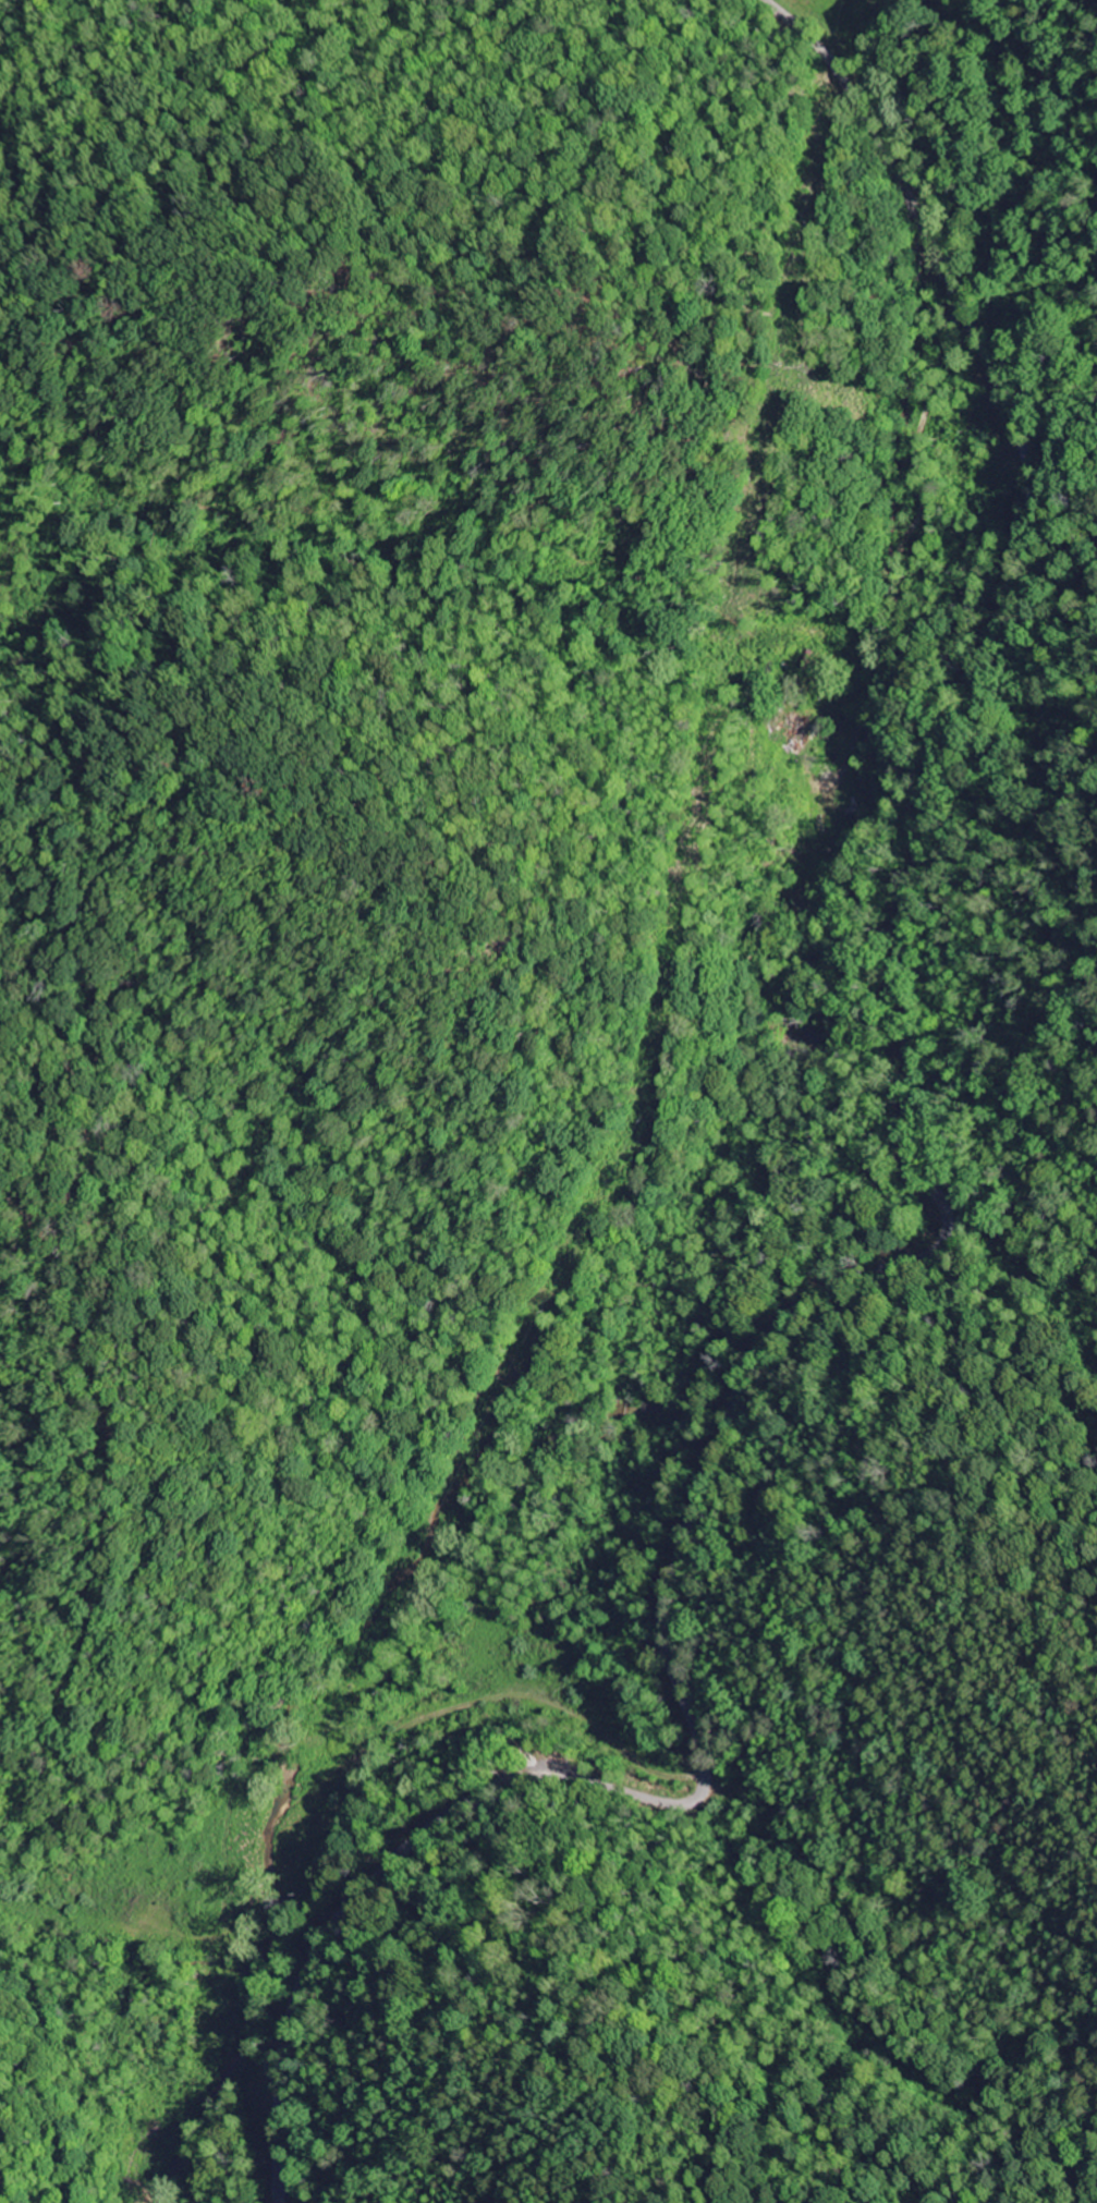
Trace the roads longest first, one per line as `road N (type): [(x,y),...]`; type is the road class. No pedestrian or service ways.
road 1 (secondary): [(278,2202),(280,2086),(293,2009),(332,1927),(386,1867),(430,1827),(501,1785),(571,1777),(673,1804),(697,1793),(696,1736),(669,1665),(662,1612),(740,1390),(777,1328),(806,1302),(846,1279),(927,1255),(944,1232),(942,1206),(910,1132),(897,924),(937,804),(950,705),(996,638),(1014,587),(1027,471),(986,358),(877,138),(822,56),(764,0)]

